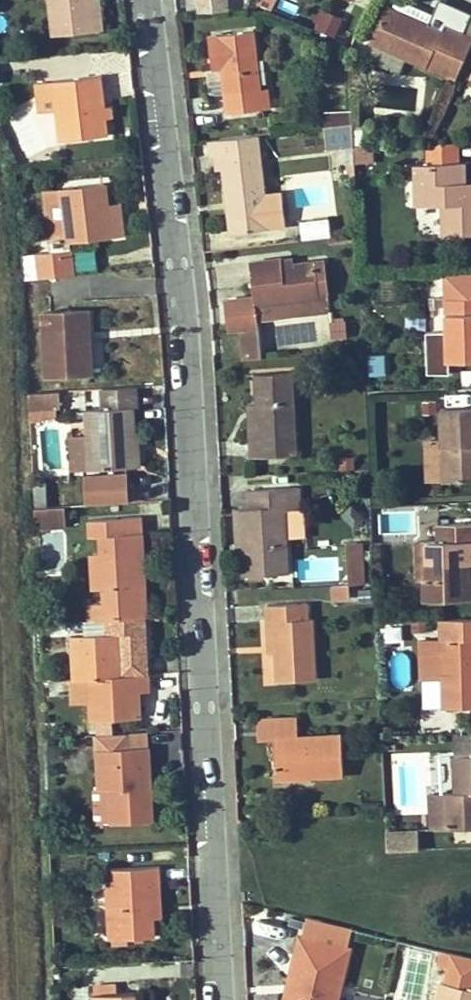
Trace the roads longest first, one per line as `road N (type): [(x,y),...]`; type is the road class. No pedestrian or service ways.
road 1 (residential): [(222,999),(192,408),(146,0)]

